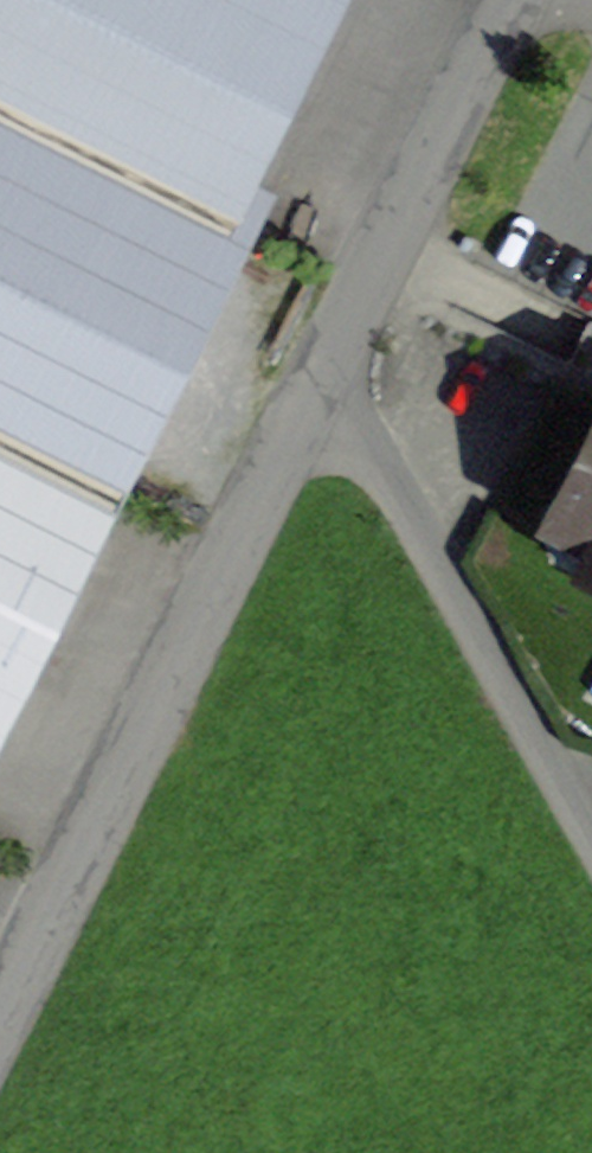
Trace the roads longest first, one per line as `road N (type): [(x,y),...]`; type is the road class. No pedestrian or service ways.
road 1 (unclassified): [(0,984),(332,362)]
road 2 (residential): [(591,808),(427,486),(332,362)]
road 3 (unclassified): [(332,362),(514,0)]

